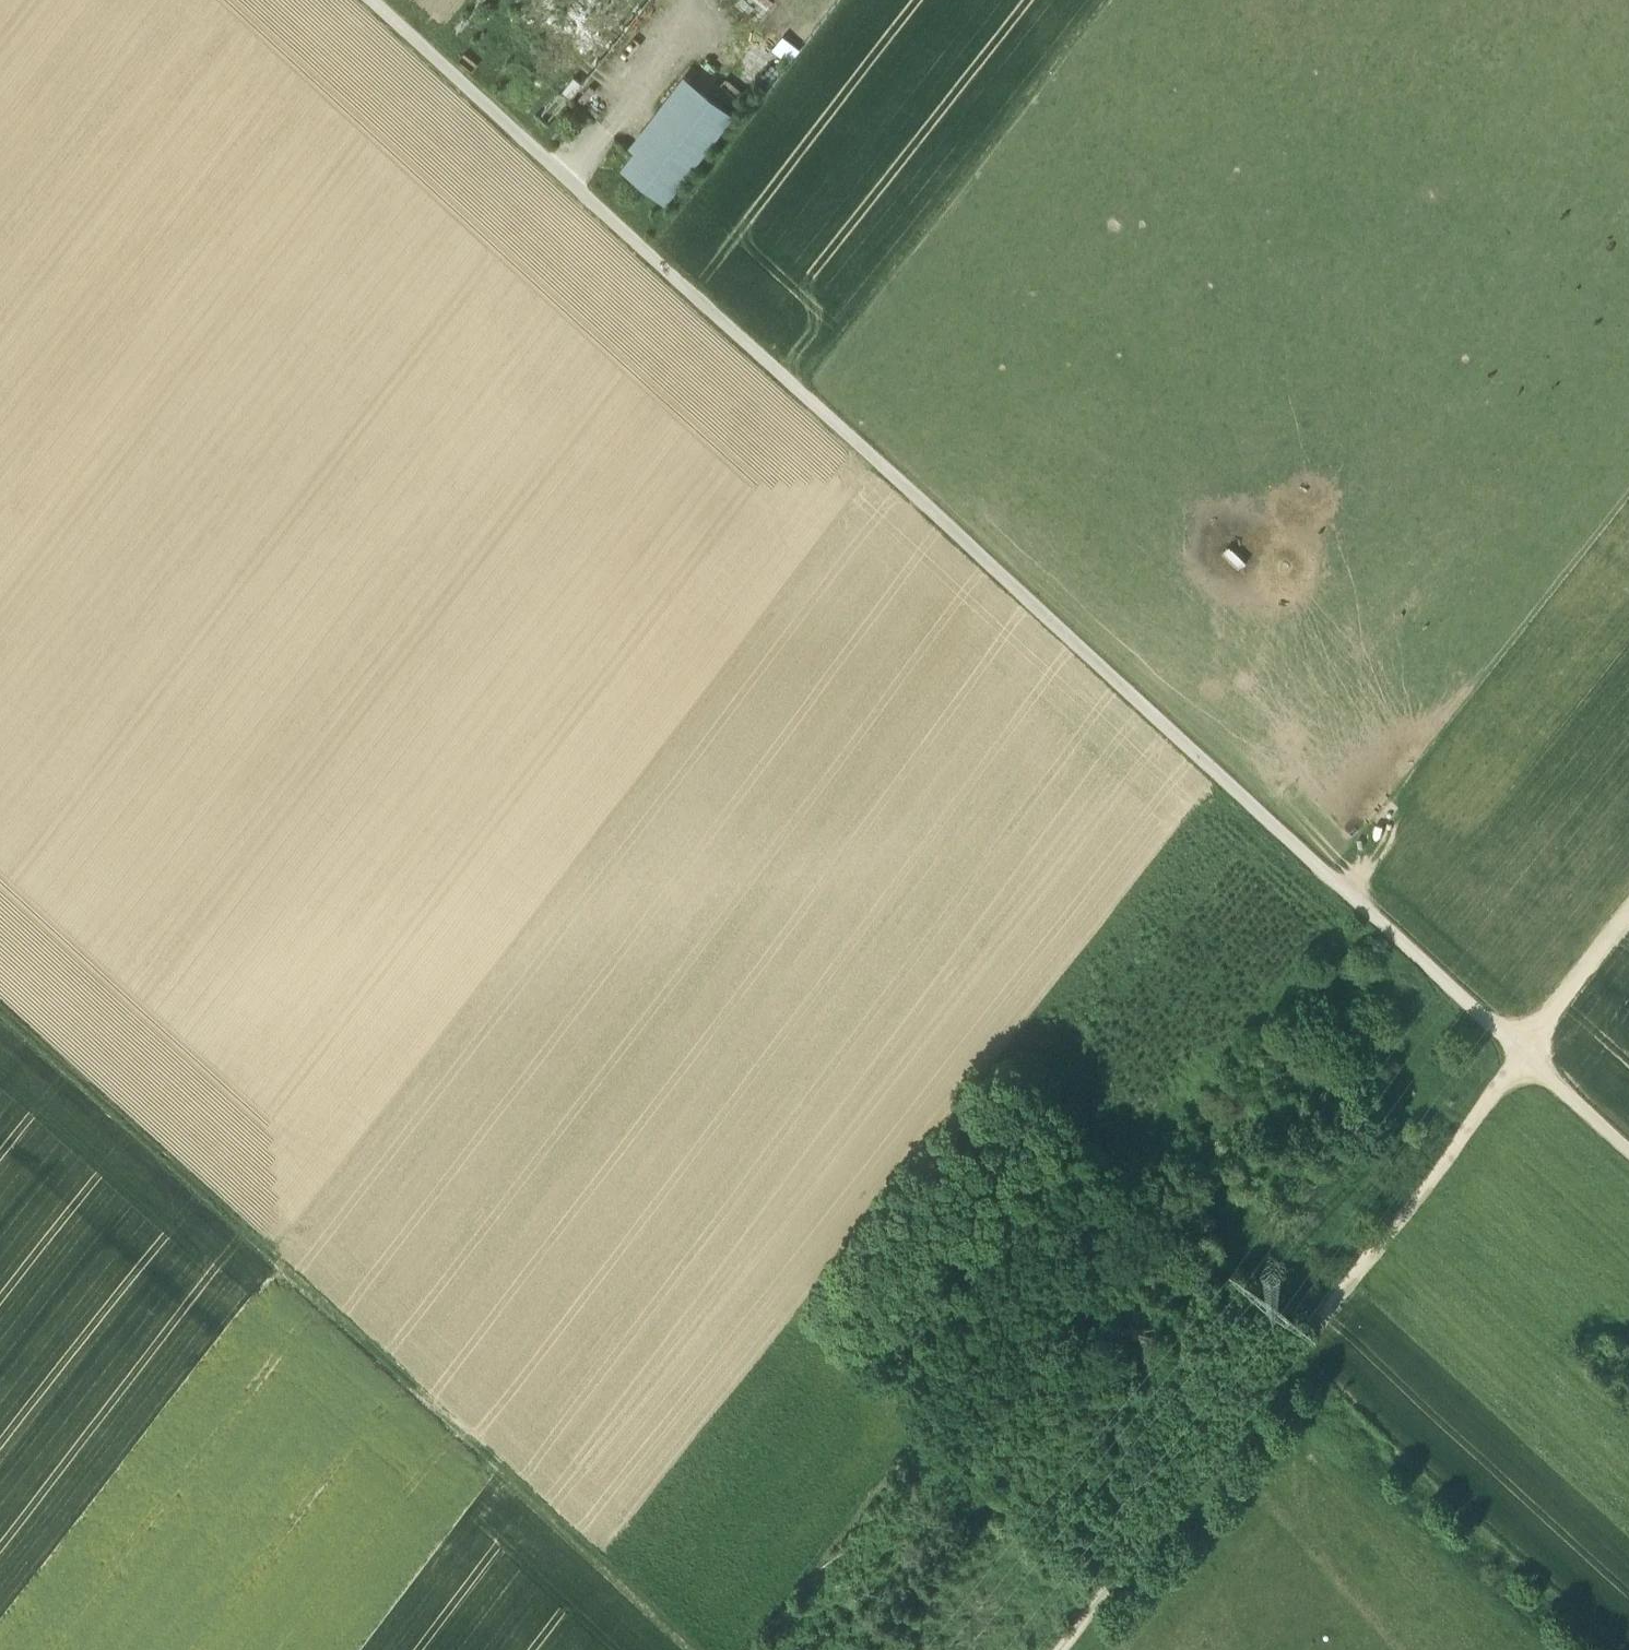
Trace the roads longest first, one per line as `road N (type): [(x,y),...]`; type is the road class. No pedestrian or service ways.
road 1 (track): [(370,0),(1628,1146)]
road 2 (track): [(0,1018),(693,1649)]
road 3 (track): [(1061,1649),(1628,912)]

